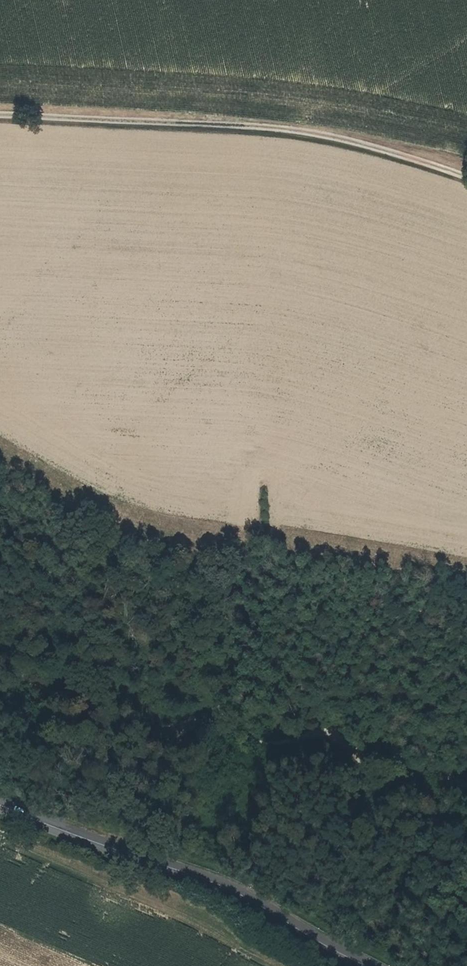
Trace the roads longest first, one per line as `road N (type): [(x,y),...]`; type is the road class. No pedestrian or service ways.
road 1 (track): [(0,116),(292,130),(466,179)]
road 2 (tertiary): [(0,807),(244,896),(369,965)]
road 3 (track): [(275,965),(210,920),(55,858),(51,828)]

